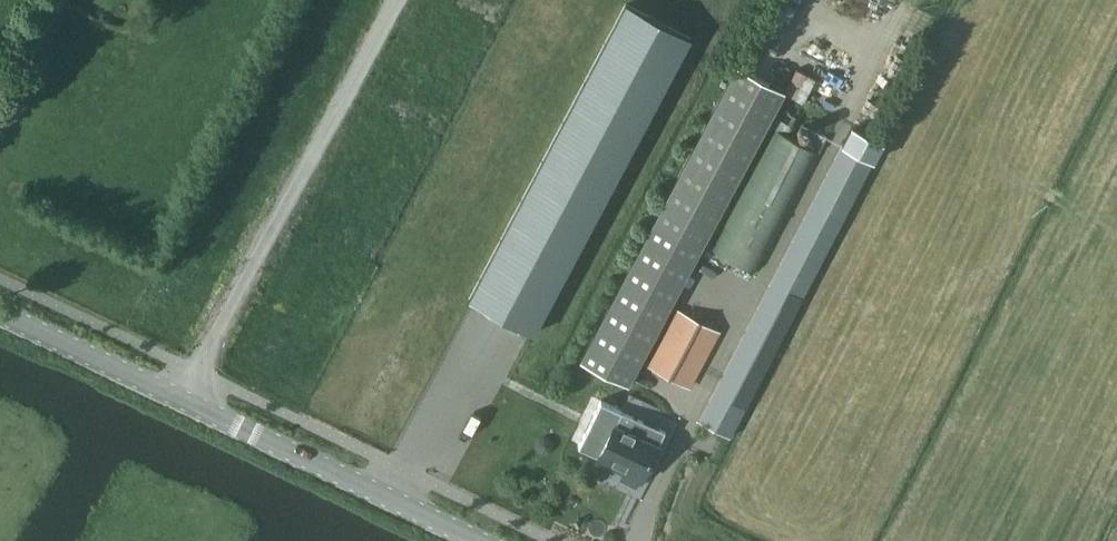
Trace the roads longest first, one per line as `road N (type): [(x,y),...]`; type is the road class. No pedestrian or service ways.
road 1 (unclassified): [(505,540),(0,311)]
road 2 (track): [(395,0),(183,400)]

